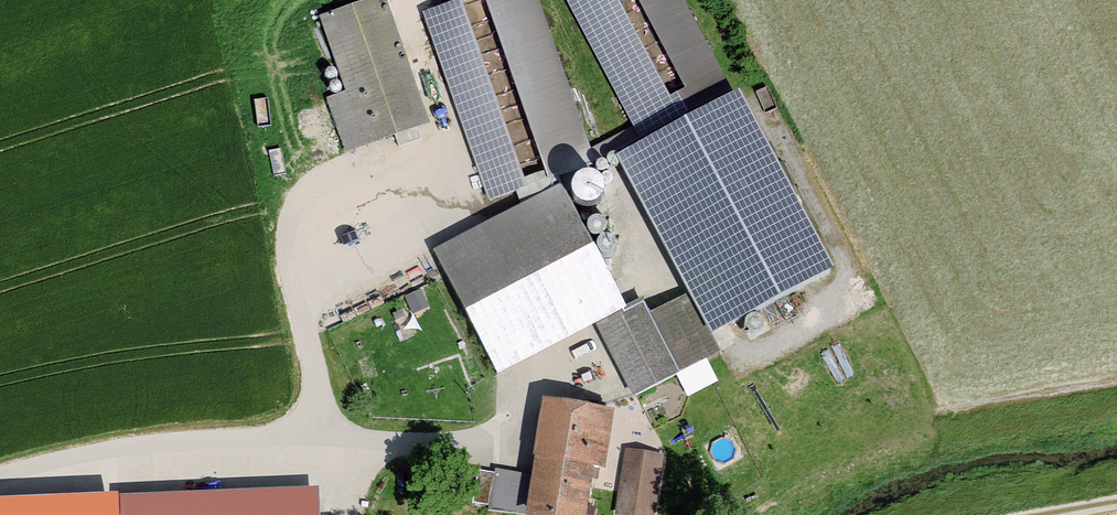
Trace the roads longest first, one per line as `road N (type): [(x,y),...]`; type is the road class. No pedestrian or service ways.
road 1 (track): [(0,476),(154,441),(329,435),(471,445)]
road 2 (track): [(329,435),(296,283),(447,157)]
road 3 (track): [(404,0),(447,157)]
road 4 (track): [(959,407),(1116,380)]

